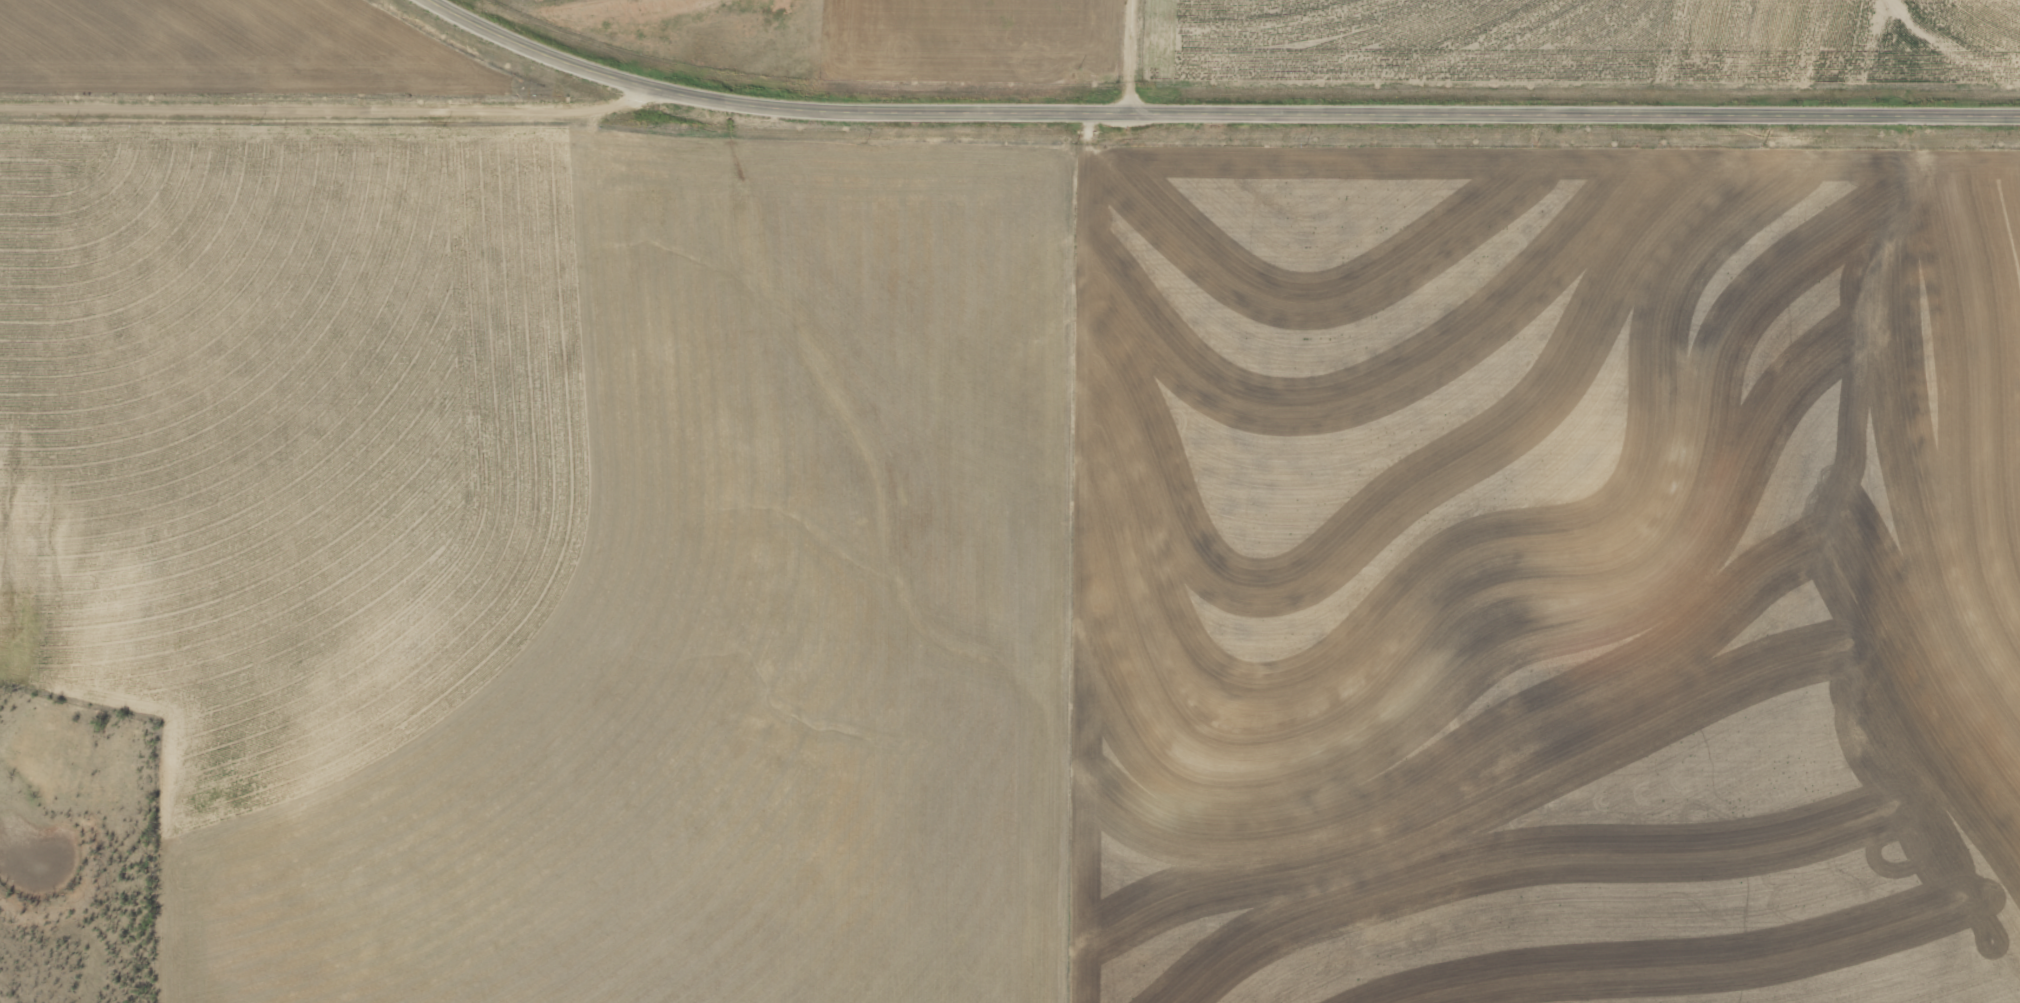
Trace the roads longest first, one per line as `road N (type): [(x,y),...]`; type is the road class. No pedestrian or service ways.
road 1 (tertiary): [(430,0),(604,75),(782,108),(2019,120)]
road 2 (residential): [(0,108),(725,117),(782,108)]

